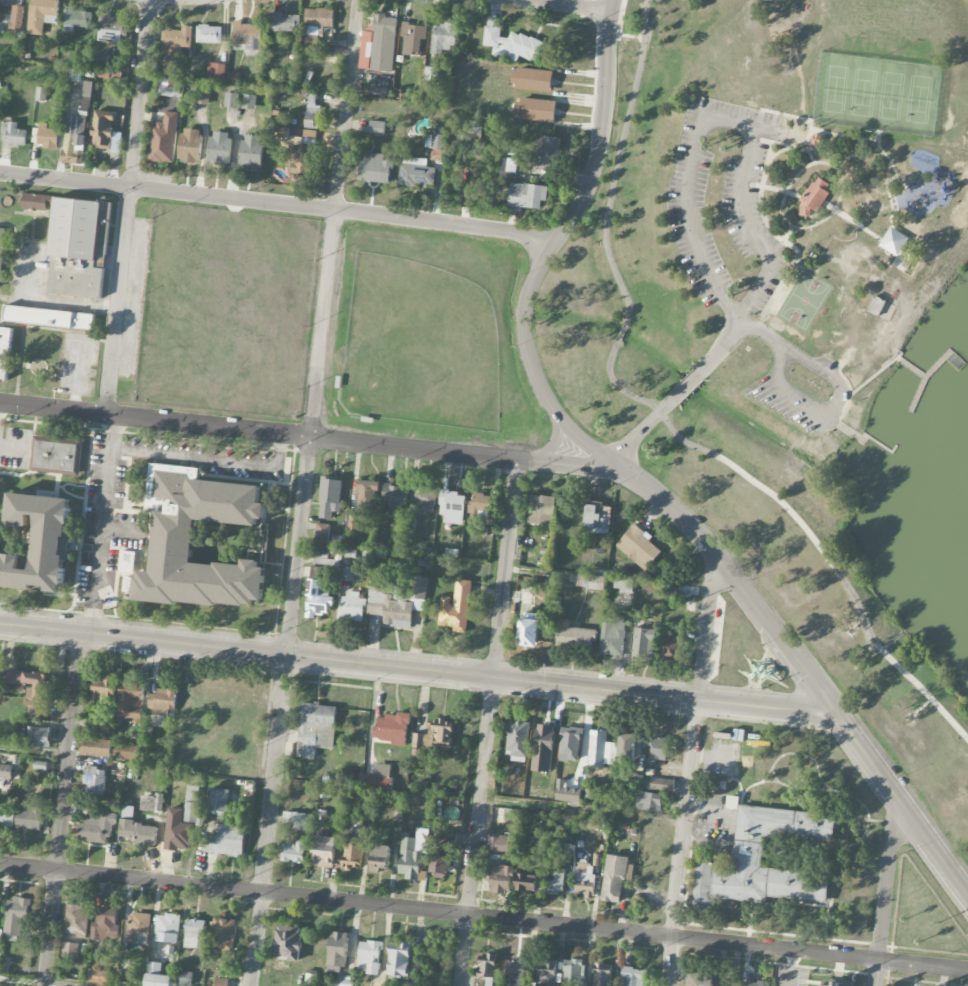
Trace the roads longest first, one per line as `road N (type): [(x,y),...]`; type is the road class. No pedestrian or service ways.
road 1 (residential): [(252,985),(358,0)]
road 2 (residential): [(967,970),(0,865)]
road 3 (tertiary): [(826,703),(811,713),(0,625)]
road 4 (residential): [(826,703),(678,516),(578,437),(538,382),(523,334),(529,282),(581,206),(599,152)]
road 5 (residential): [(614,462),(516,461),(0,404)]
road 6 (residential): [(551,247),(471,225),(0,173)]
road 7 (residential): [(459,985),(516,461)]
road 8 (residential): [(669,985),(711,573),(720,566)]
road 9 (residential): [(108,415),(149,0)]
road 10 (residential): [(44,985),(81,633)]
road 11 (tertiary): [(967,894),(826,703)]
road 12 (residential): [(876,985),(894,827),(909,818)]
road 13 (residential): [(599,152),(610,11)]

